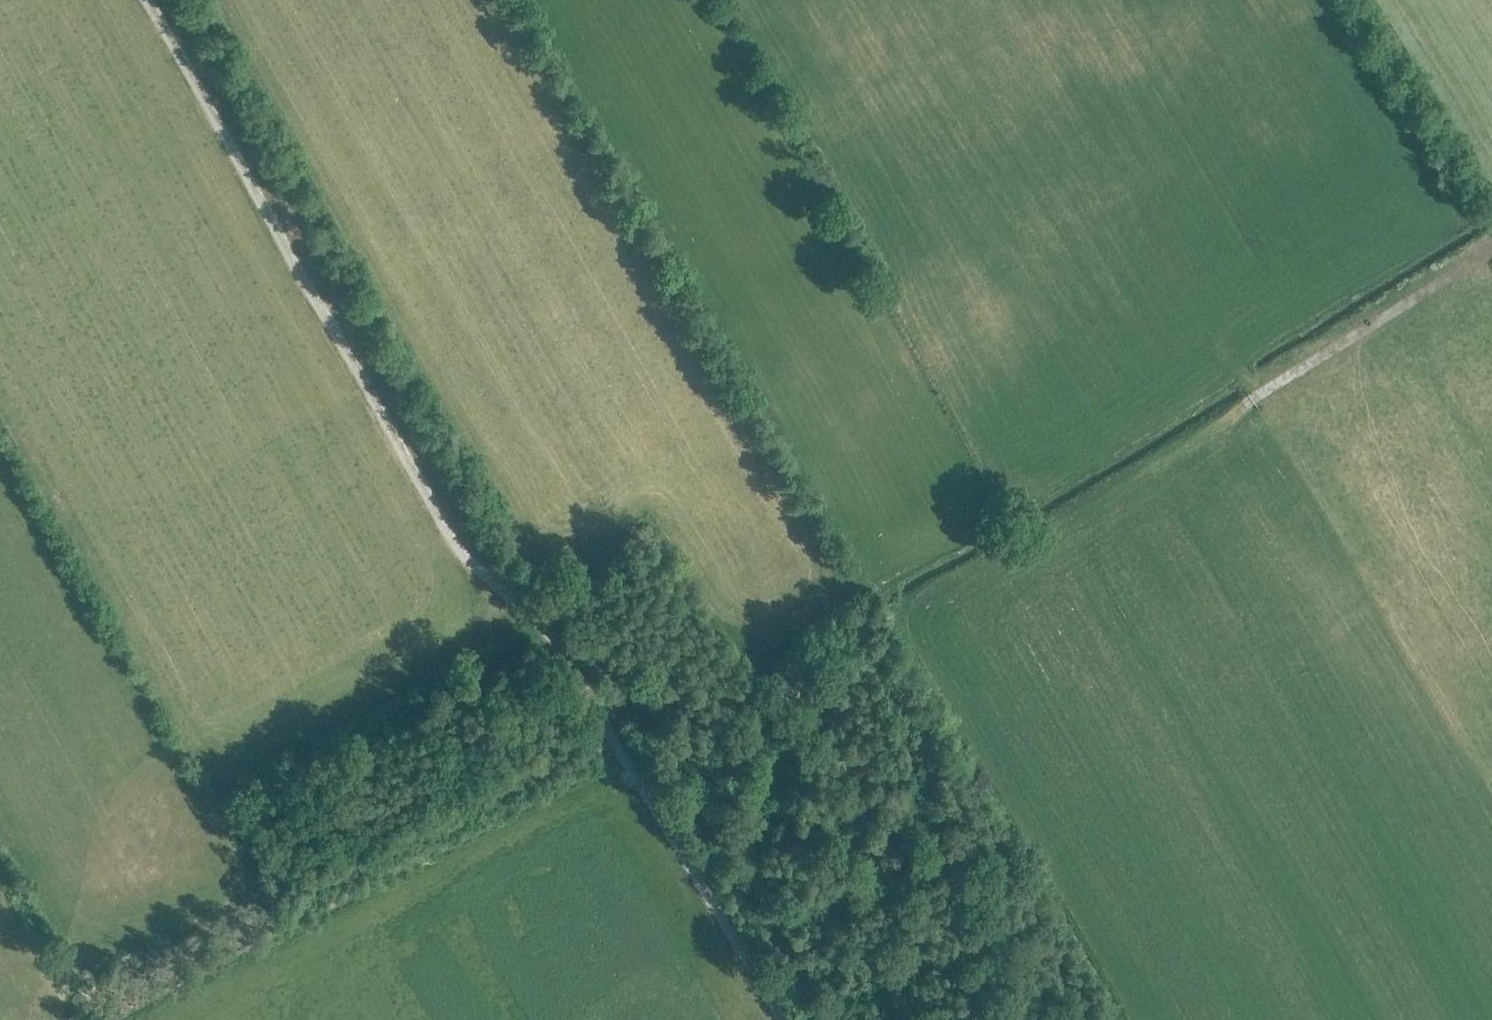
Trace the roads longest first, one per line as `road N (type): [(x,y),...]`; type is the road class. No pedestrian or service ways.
road 1 (track): [(149,0),(456,541),(483,576),(546,628),(780,1019)]
road 2 (track): [(1250,401),(1491,256)]

